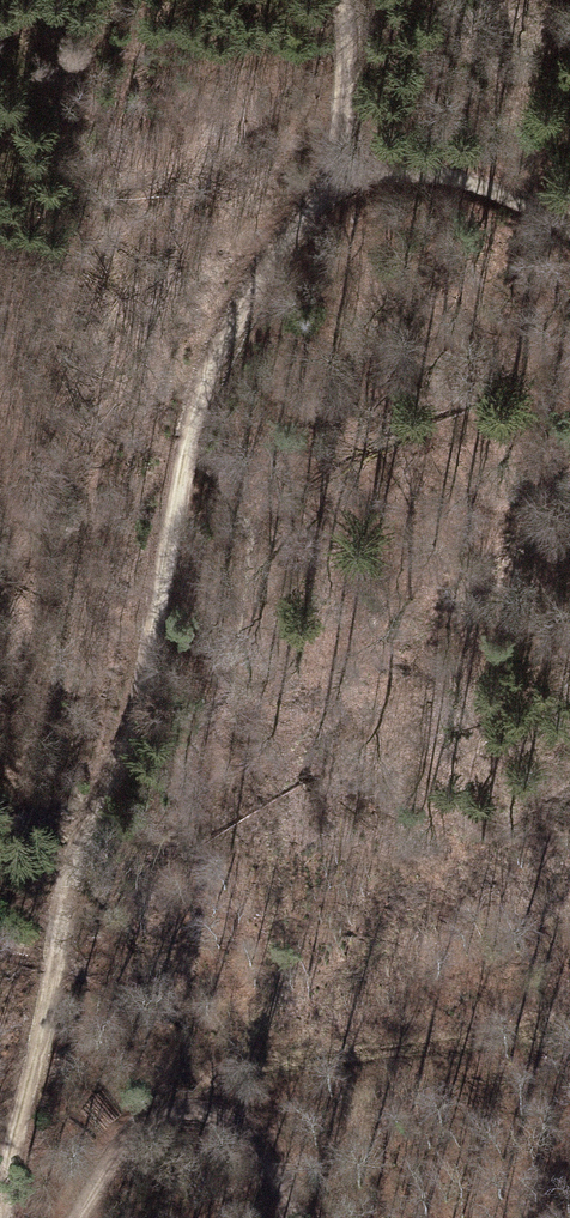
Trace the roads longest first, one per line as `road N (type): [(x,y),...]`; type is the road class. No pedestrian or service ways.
road 1 (track): [(357,1217),(300,1157),(81,864),(159,678),(190,455),(275,263),(332,173),(348,120),(343,0)]
road 2 (track): [(9,1217),(81,864)]
road 3 (track): [(332,173),(425,166),(569,225)]

